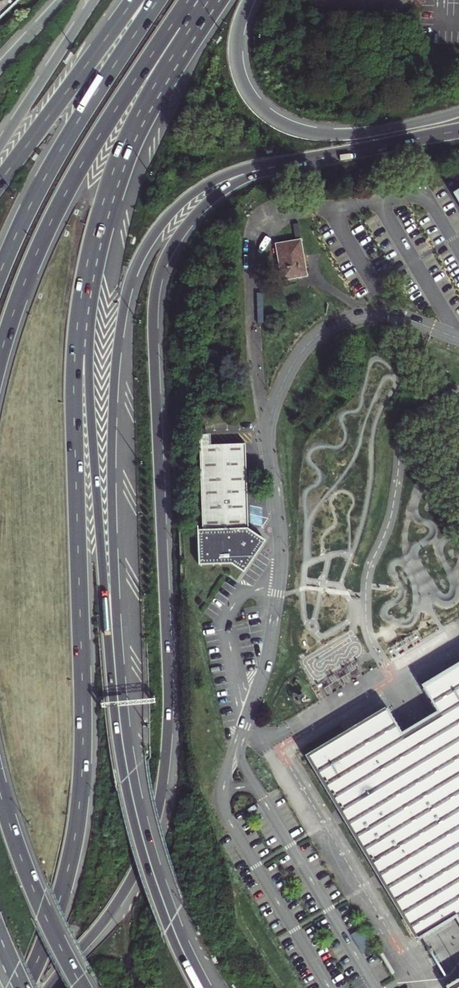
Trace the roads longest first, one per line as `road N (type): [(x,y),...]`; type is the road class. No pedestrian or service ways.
road 1 (trunk): [(25,987),(61,895),(81,790),(75,394),(83,282),(123,148),(209,0)]
road 2 (trunk): [(46,987),(131,886),(164,801),(153,330),(163,265),(187,224),(222,190),(316,159)]
road 3 (trunk): [(128,772),(101,554),(92,331),(107,242),(136,153),(224,0)]
road 4 (trunk): [(128,772),(114,440),(130,285),(156,231),(198,191),(241,170),(316,159)]
road 5 (trunk): [(0,357),(66,193),(191,0)]
road 6 (trunk): [(458,112),(357,134),(284,125),(260,110),(240,79),(236,37),(249,0)]
road 7 (trunk): [(158,0),(58,153),(0,273)]
road 8 (trunk): [(203,987),(157,880),(128,772)]
road 9 (motorway): [(133,0),(0,183)]
road 10 (trunk): [(83,987),(39,903),(0,794)]
road 11 (motorway): [(94,0),(0,144)]
road 12 (trunk): [(316,159),(458,132)]

